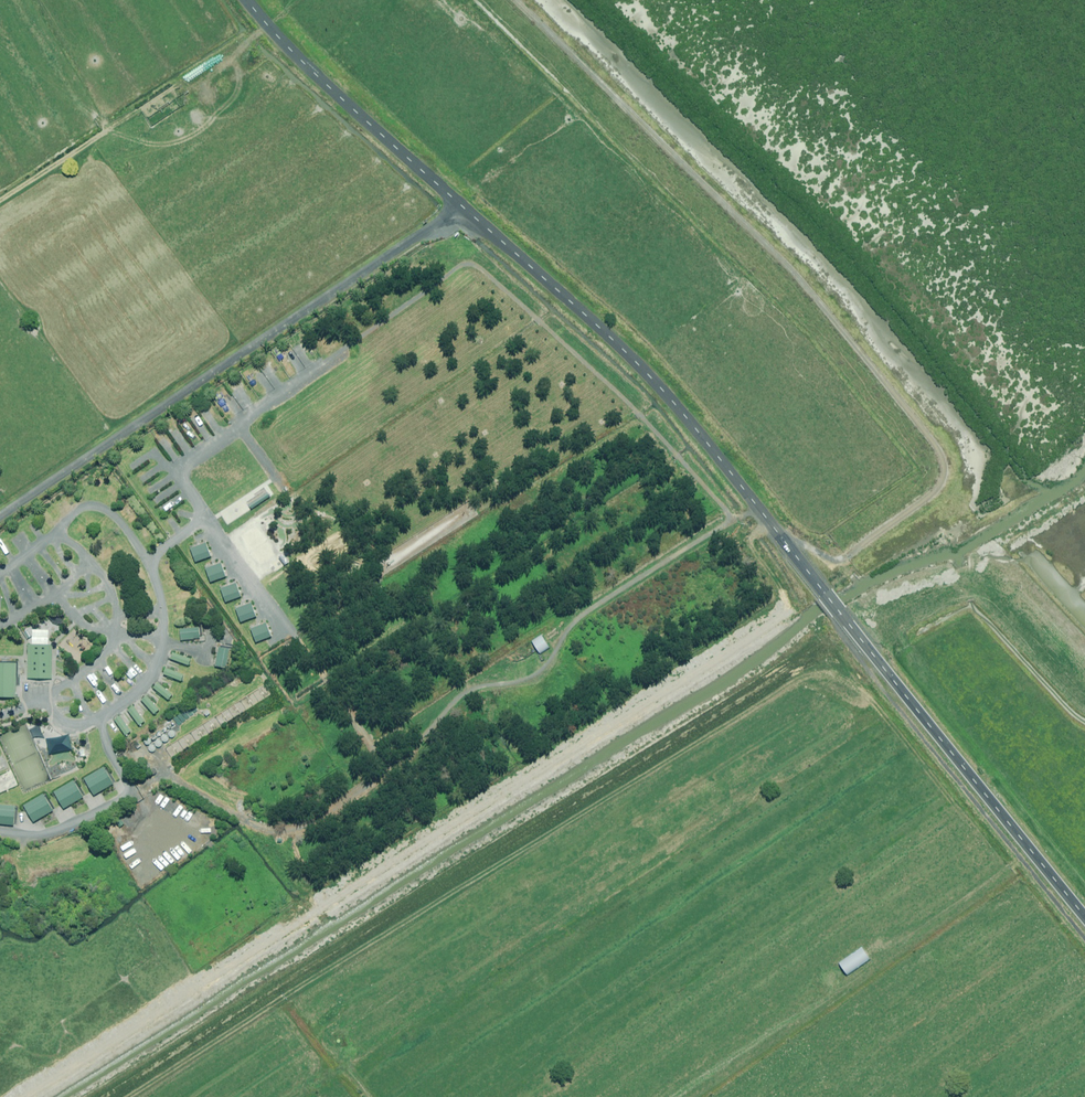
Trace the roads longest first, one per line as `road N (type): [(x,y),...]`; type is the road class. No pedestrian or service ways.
road 1 (track): [(122,782),(157,777),(263,825),(292,828),(383,772),(464,691),(549,662),(573,622),(731,522),(641,409),(472,263),(458,265),(336,355)]
road 2 (secondary): [(246,0),(296,56),(645,370),(1084,917)]
road 3 (track): [(298,630),(391,766)]

